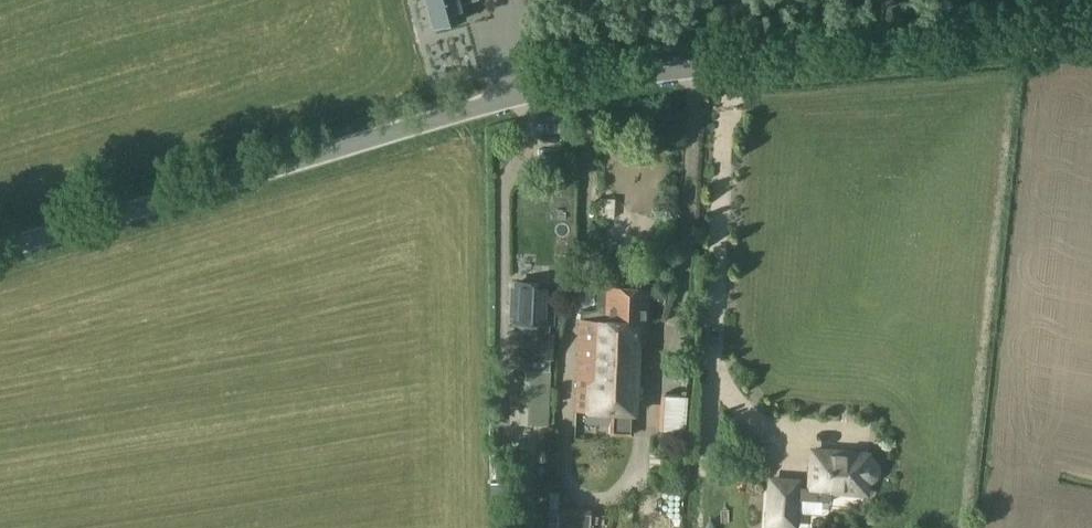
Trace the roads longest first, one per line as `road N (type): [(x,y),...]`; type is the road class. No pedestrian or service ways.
road 1 (unclassified): [(0,248),(455,117),(599,85),(1091,39)]

